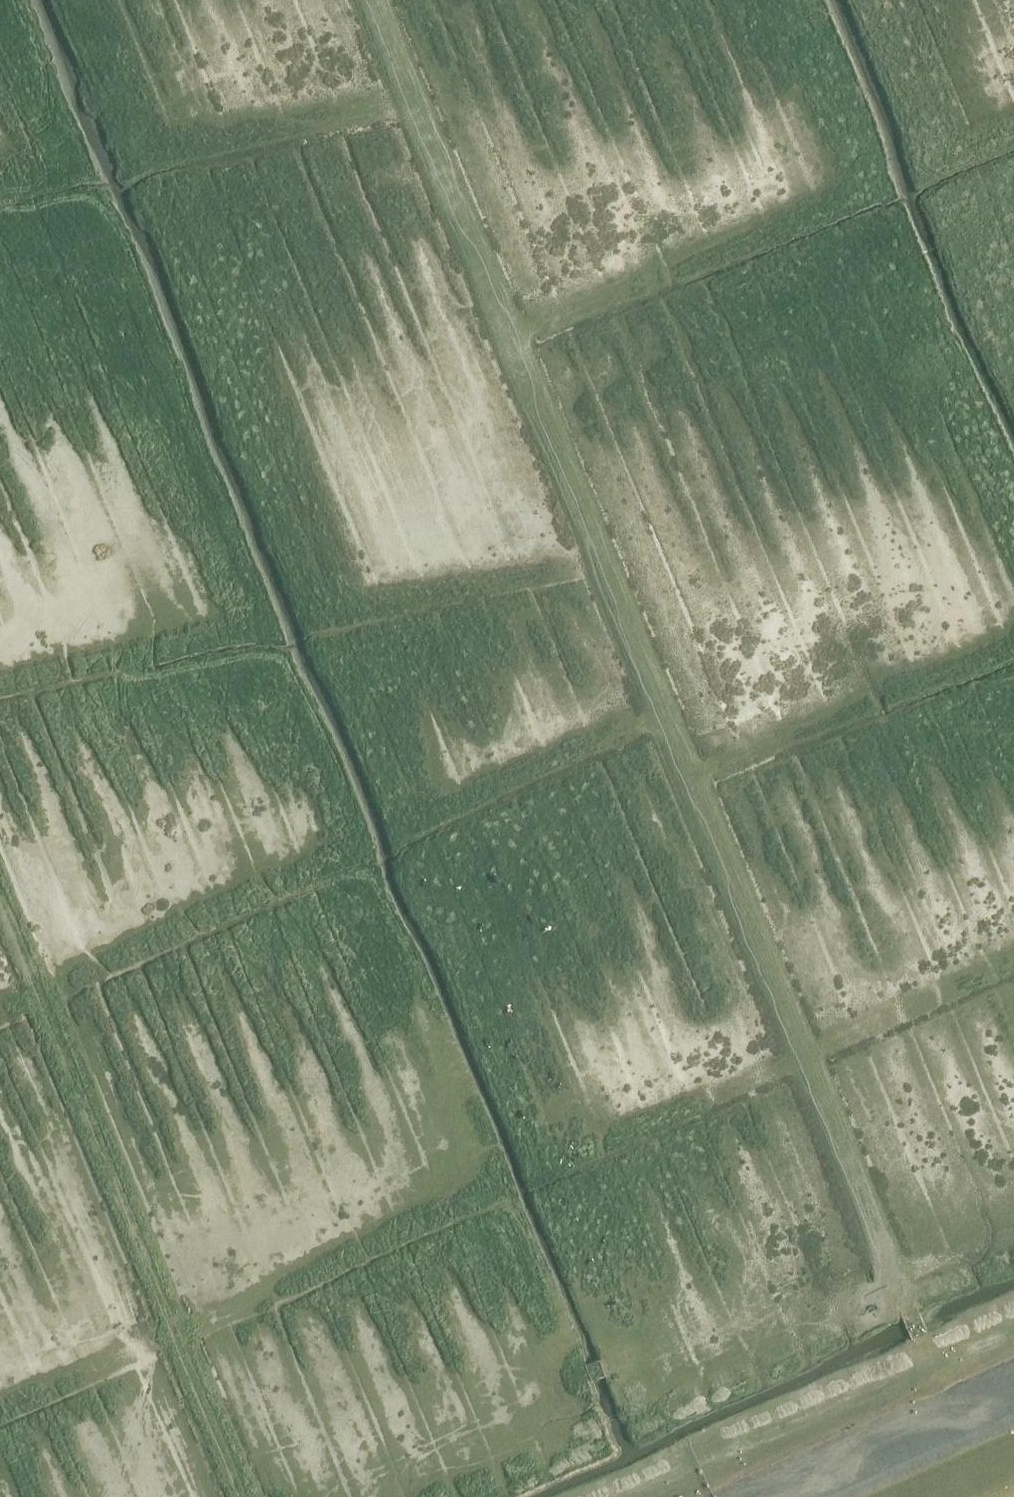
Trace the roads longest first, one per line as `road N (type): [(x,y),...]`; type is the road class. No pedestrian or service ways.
road 1 (track): [(838,1496),(1013,1417)]

